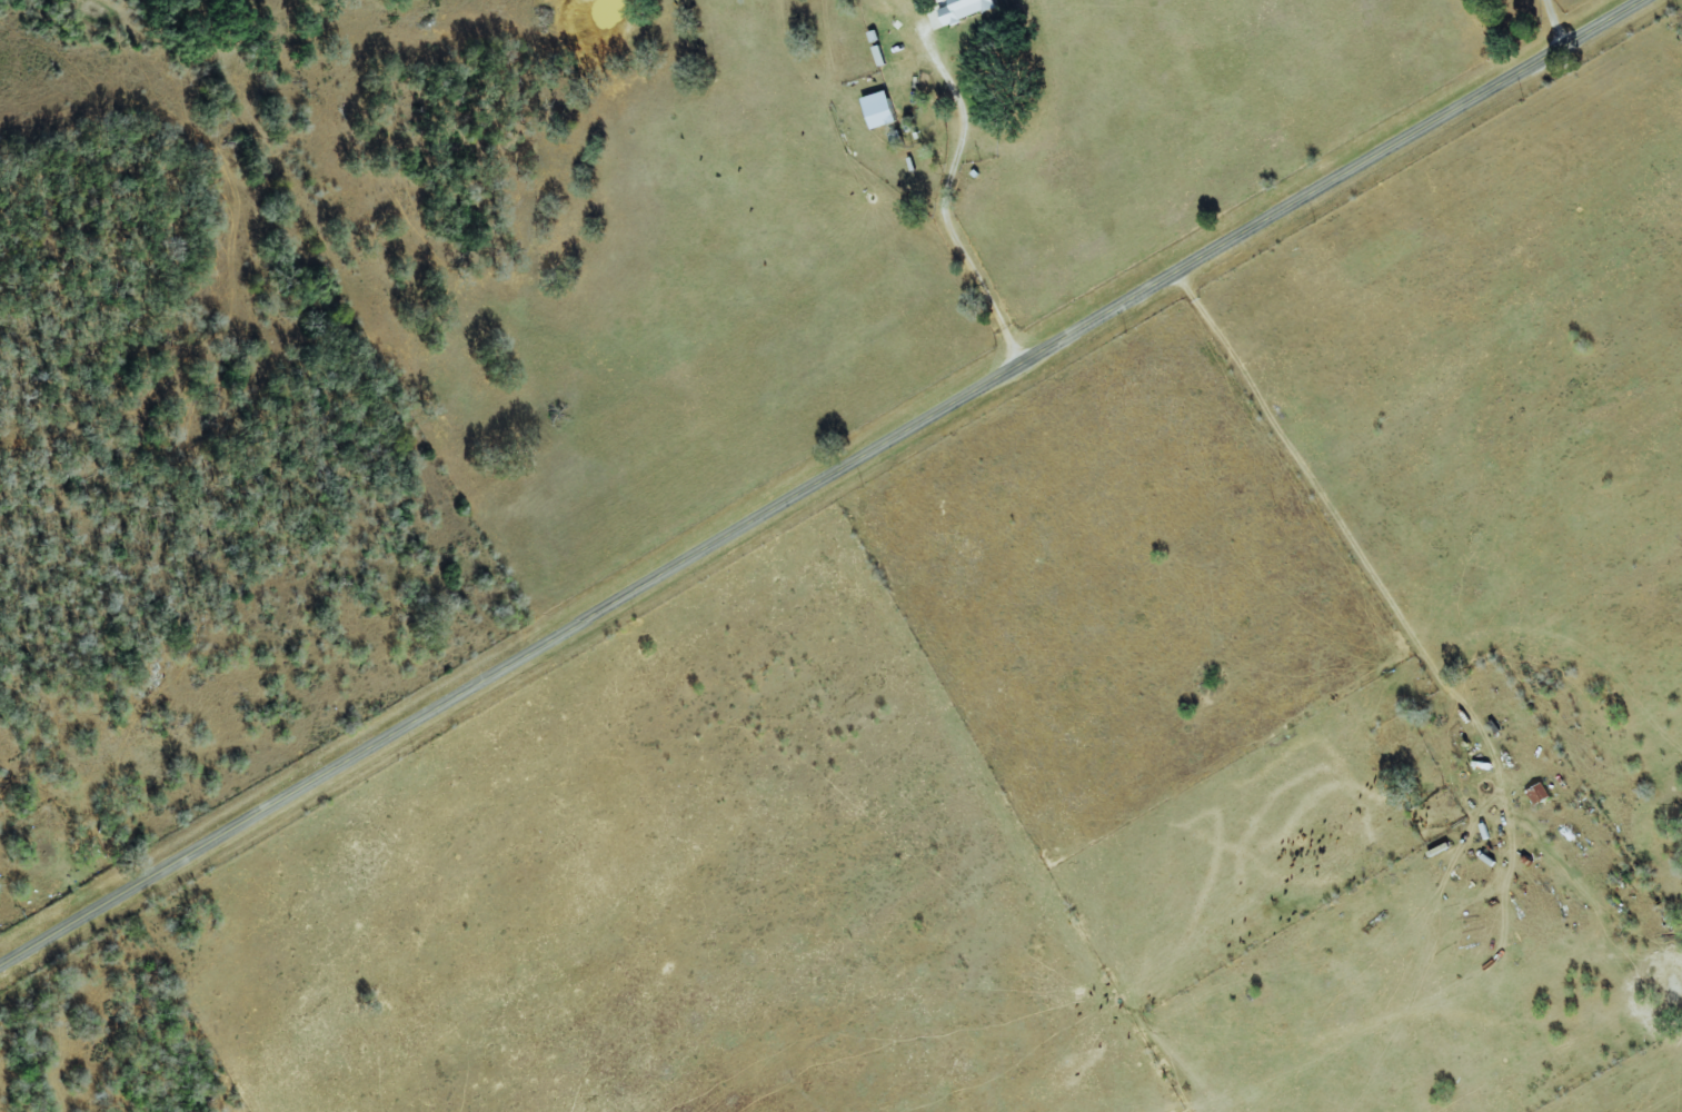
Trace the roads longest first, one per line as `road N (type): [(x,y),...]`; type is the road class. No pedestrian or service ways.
road 1 (tertiary): [(0,969),(1651,0)]
road 2 (residential): [(1454,115),(1367,0)]

